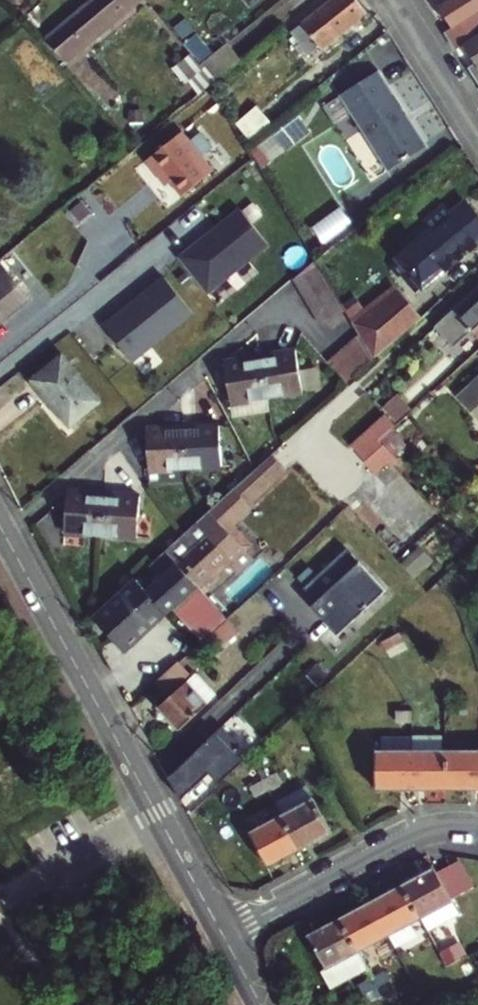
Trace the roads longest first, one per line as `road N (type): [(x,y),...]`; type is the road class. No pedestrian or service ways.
road 1 (tertiary): [(5,533),(224,934)]
road 2 (residential): [(5,533),(279,293),(316,327)]
road 3 (residential): [(224,934),(405,840),(436,827),(477,826)]
road 4 (residential): [(477,128),(397,0)]

